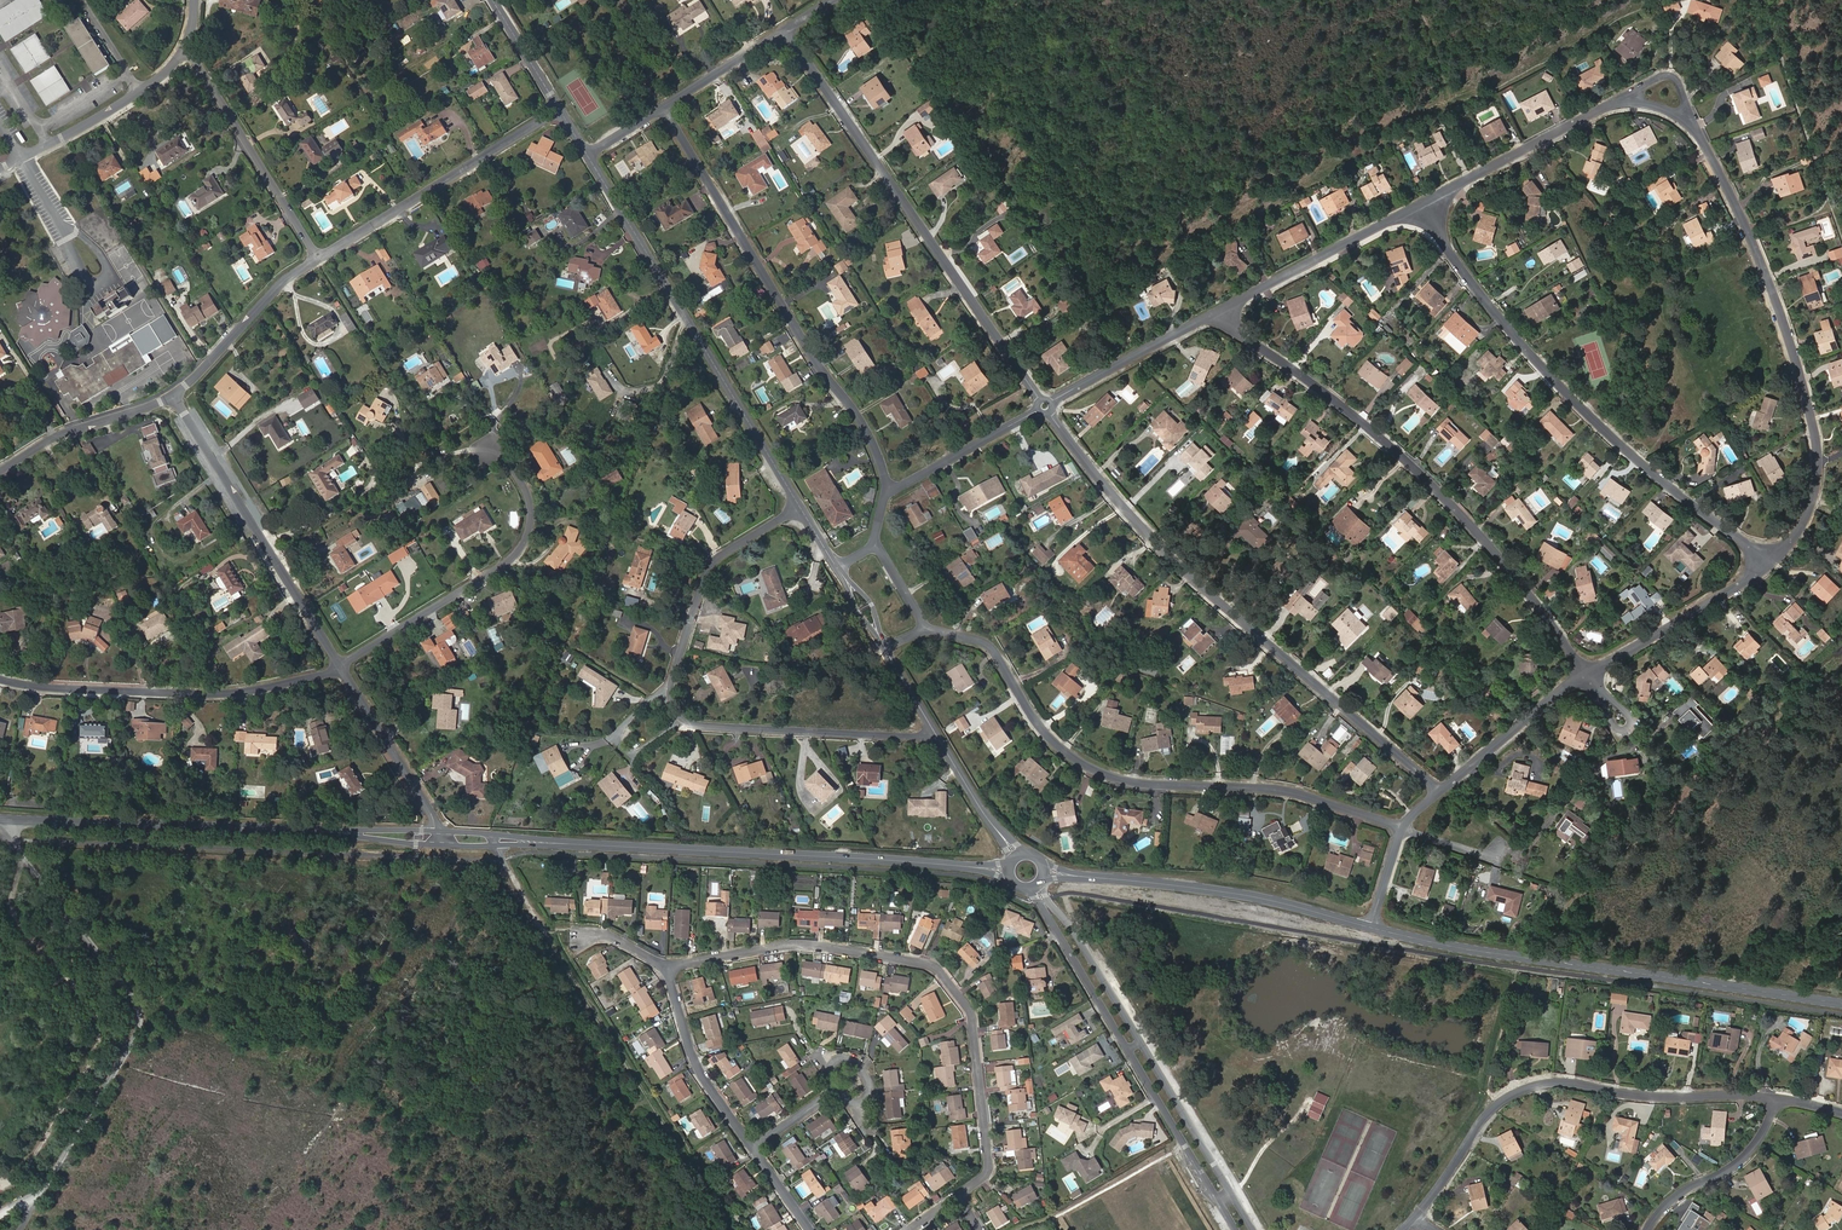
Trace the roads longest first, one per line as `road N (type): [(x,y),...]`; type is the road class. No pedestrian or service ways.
road 1 (residential): [(1045,407),(1174,560),(1440,792)]
road 2 (residential): [(925,626),(981,642),(1043,730),(1093,770),(1148,784),(1284,791),(1403,828)]
road 3 (residential): [(938,738),(679,720),(668,691),(711,566),(799,507)]
road 4 (residential): [(668,966),(805,945),(936,968),(971,1016),(988,1164),(958,1196)]
road 5 (residential): [(1219,311),(1438,490),(1492,548),(1587,675)]
road 6 (residential): [(1422,206),(1501,320),(1579,406),(1772,563)]
road 7 (track): [(0,1214),(36,1200),(141,1015),(14,843),(8,820)]
road 8 (tertiary): [(1841,1004),(1372,927)]
road 9 (residential): [(1695,128),(1775,294),(1814,428),(1811,508),(1772,563)]
road 10 (residential): [(787,30),(1045,407)]
road 11 (residential): [(662,105),(818,364),(866,428),(887,492)]
road 12 (residential): [(1417,1218),(1489,1113),(1531,1088),(1572,1084),(1655,1097),(1777,1099)]
road 13 (residential): [(586,153),(799,507)]
road 14 (tertiary): [(967,866),(557,842)]
road 15 (residential): [(1256,1229),(1042,881)]
road 16 (residential): [(1025,890),(1234,1229)]
road 17 (track): [(0,1184),(21,1176),(82,1075),(102,1022),(17,919),(12,903),(24,857)]
road 18 (track): [(538,921),(729,1229)]
road 19 (residential): [(341,667),(522,545),(531,519),(524,487),(506,456),(472,451)]
road 20 (residential): [(0,679),(204,695),(341,667)]
road 21 (tertiary): [(339,834),(0,819)]
road 22 (residential): [(174,394),(341,667)]
road 23 (tertiary): [(1372,927),(1220,891),(1083,877)]
road 24 (residential): [(559,111),(318,258)]
road 25 (residential): [(185,49),(318,258)]
road 26 (residential): [(1219,311),(1422,206)]
road 27 (residential): [(1422,206),(1613,103)]
road 28 (residential): [(1772,563),(1587,675)]
road 29 (residential): [(668,966),(702,1074),(754,1149)]
road 30 (residential): [(1045,407),(1219,311)]
road 31 (residential): [(318,258),(276,288),(174,394)]
road 32 (residential): [(185,49),(139,91),(21,158)]
road 33 (residential): [(174,394),(64,432),(0,471)]
road 34 (residential): [(341,667),(439,831)]
road 35 (residential): [(1777,1099),(1762,1139),(1744,1159),(1686,1191),(1650,1229)]
road 36 (residential): [(1587,675),(1440,792)]
road 37 (residential): [(1045,407),(887,492)]
road 38 (residential): [(662,105),(787,30)]
road 39 (residential): [(60,222),(86,278),(101,281),(108,268),(82,235)]
road 40 (residential): [(493,0),(559,111)]
road 41 (residential): [(1613,103),(1668,76),(1679,85),(1695,128)]

